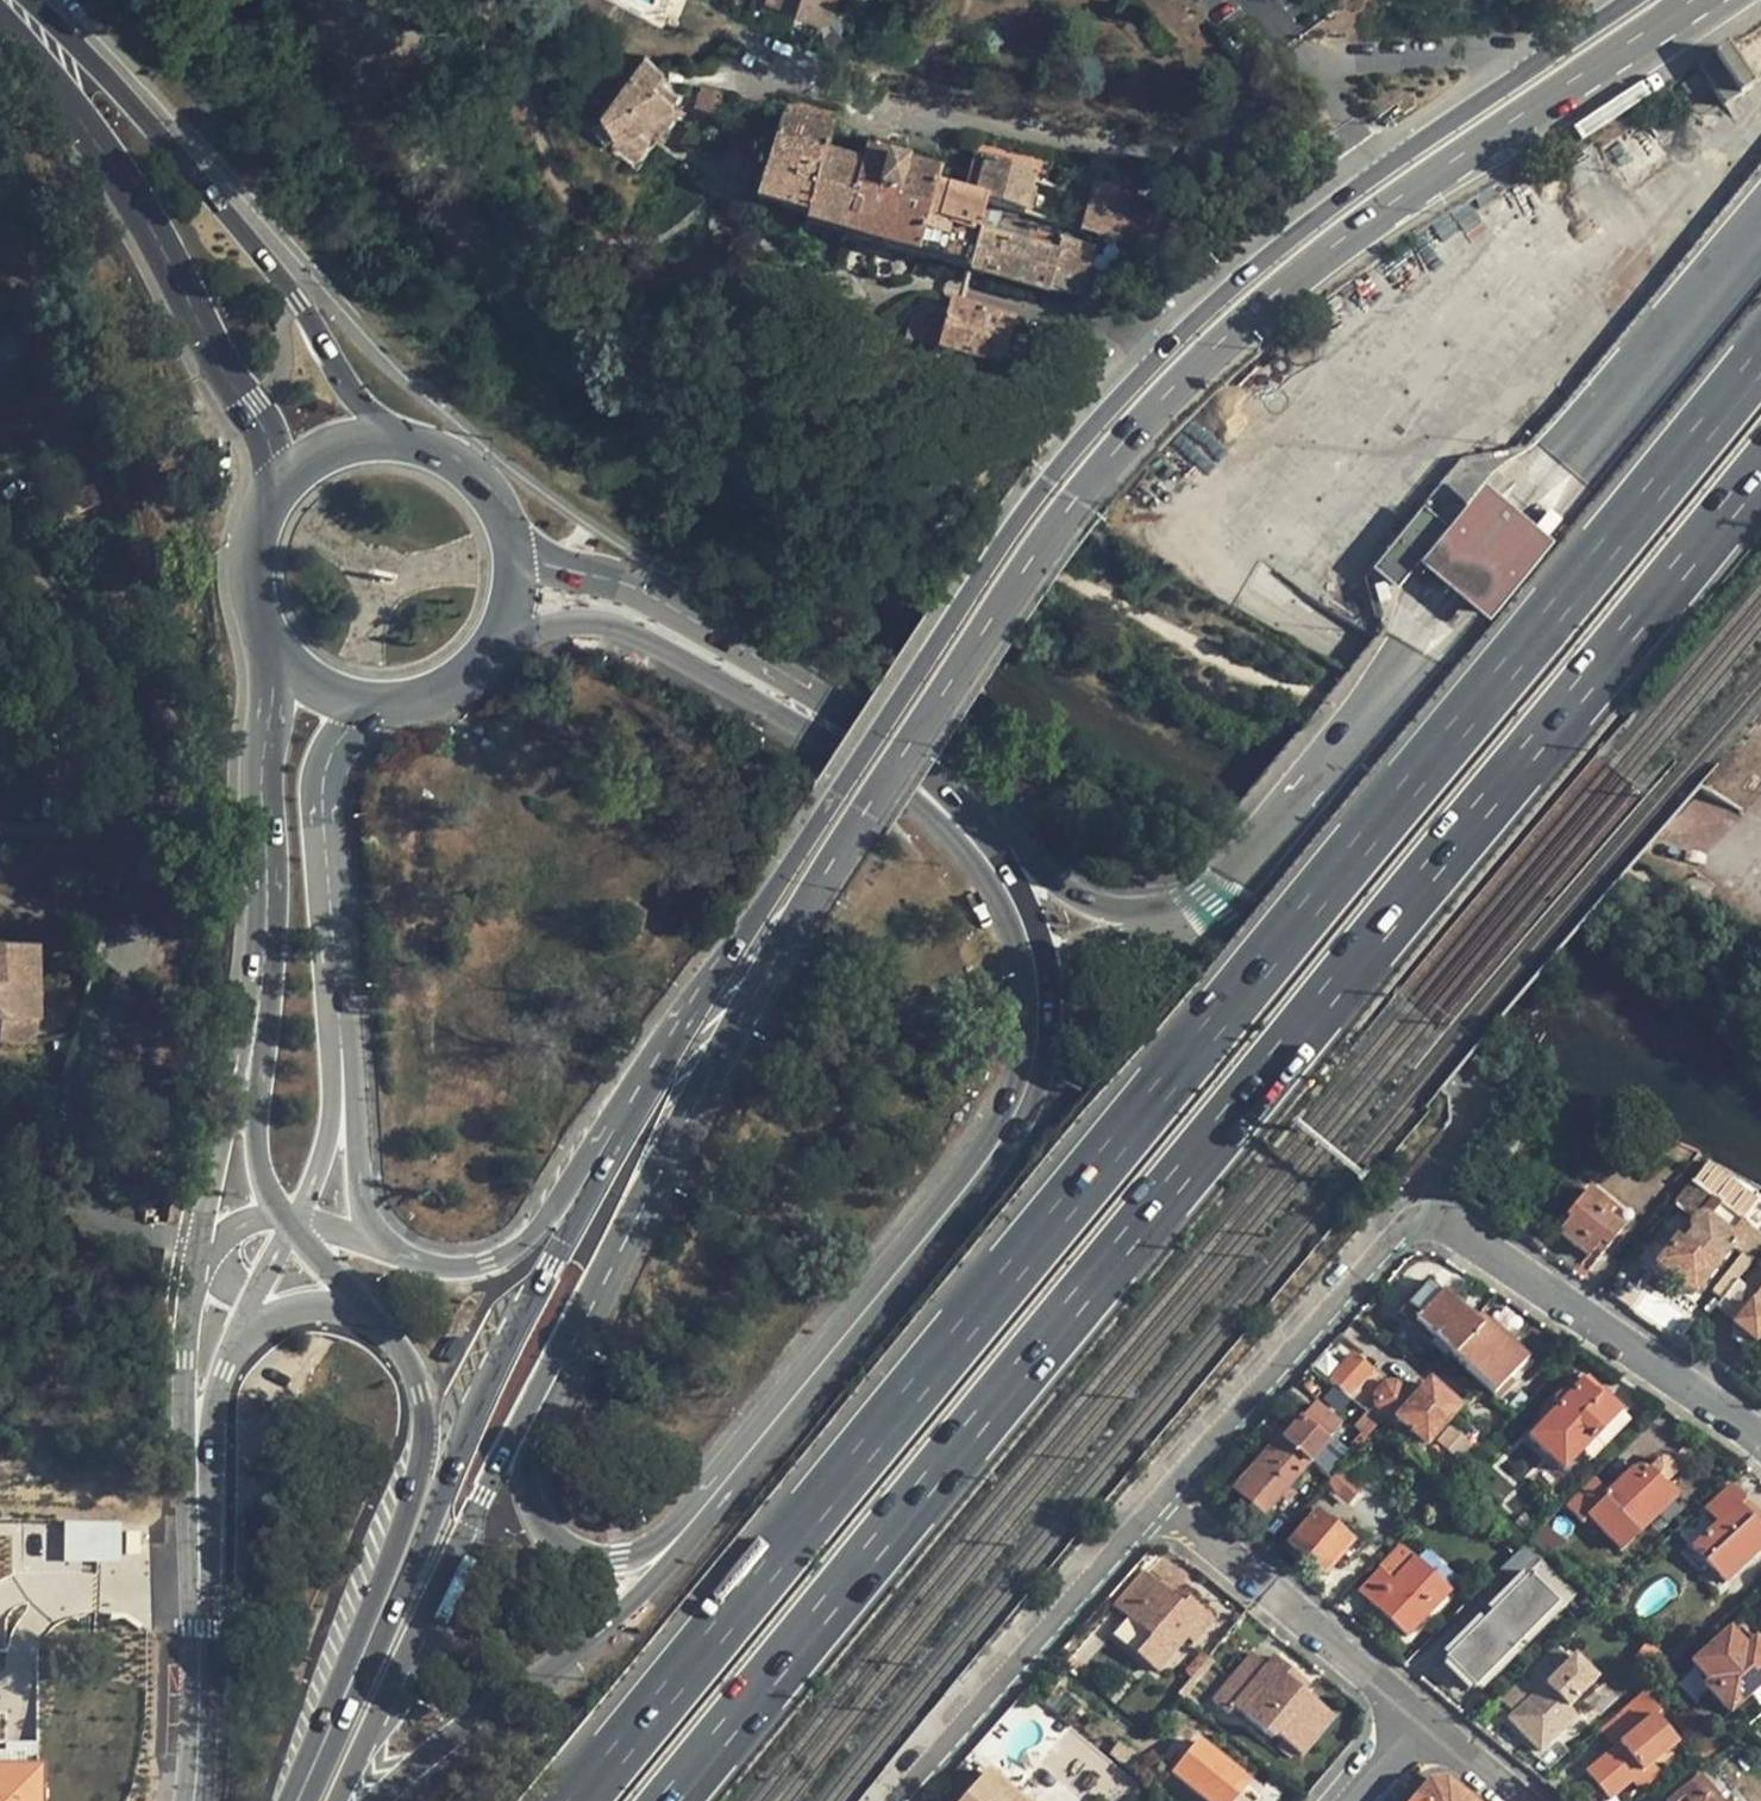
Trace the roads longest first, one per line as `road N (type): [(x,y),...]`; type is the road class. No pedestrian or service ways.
road 1 (motorway): [(1760,359),(583,1800)]
road 2 (primary): [(556,1368),(868,806),(968,648),(1078,499),(1157,411),(1274,302),(1717,0)]
road 3 (motorway): [(677,1800),(1760,479)]
road 4 (primary): [(1655,0),(1370,191),(1261,275),(1150,378),(1055,487),(943,634),(649,1085)]
road 5 (motorway): [(1760,235),(1235,883),(1180,917)]
road 6 (primary): [(649,1085),(494,1368),(428,1529),(329,1733)]
road 7 (primary): [(376,1800),(677,1556),(767,1450),(795,1390)]
road 8 (primary): [(393,440),(235,226),(10,0)]
road 9 (primary): [(0,8),(158,239),(265,436),(273,498)]
road 10 (primary): [(795,1390),(661,1536),(640,1551),(598,1560),(562,1551),(529,1507),(525,1460),(556,1368)]
road 11 (primary): [(339,1800),(503,1450),(556,1368)]
road 12 (primary): [(795,1390),(1003,1133),(1033,1048),(1035,987)]
road 13 (primary): [(367,1310),(420,1392),(423,1453),(329,1733)]
road 14 (residential): [(1419,1202),(1760,1443)]
road 15 (primary): [(342,1111),(323,790),(357,702)]
road 16 (residential): [(1169,1490),(899,1800)]
road 17 (primary): [(278,654),(259,791),(262,942),(247,1059)]
road 18 (residential): [(1419,1202),(1169,1490)]
road 19 (primary): [(966,834),(861,746),(676,638)]
road 20 (primary): [(649,1085),(520,1246),(468,1268),(410,1260),(385,1247)]
road 21 (residential): [(1169,1490),(1421,1715)]
road 22 (tertiary): [(197,1494),(202,1762),(196,1800)]
road 23 (tertiary): [(195,1260),(183,1404),(197,1494)]
road 24 (motorway): [(1180,917),(1107,912),(966,834)]
road 25 (tertiary): [(247,1059),(195,1260)]
road 26 (tertiary): [(197,1494),(216,1398),(249,1318)]
road 27 (primary): [(676,638),(620,593),(515,555)]
road 28 (primary): [(515,555),(502,514),(478,480),(448,457),(393,440)]
road 29 (primary): [(499,638),(609,624),(676,638)]
road 30 (primary): [(247,1059),(261,1178),(294,1222)]
road 31 (primary): [(1035,987),(1020,922),(966,834)]
road 32 (motorway): [(1180,917),(1081,947),(1055,961),(1035,987)]
road 33 (primary): [(273,498),(250,572),(256,613),(278,654)]
road 34 (primary): [(357,702),(420,700),(453,685),(499,638)]
road 35 (primary): [(385,1247),(361,1205),(342,1111)]
road 36 (primary): [(393,440),(337,448),(302,467),(273,498)]
road 37 (residential): [(1421,1715),(1521,1800)]
road 38 (tertiary): [(294,1222),(342,1111)]

